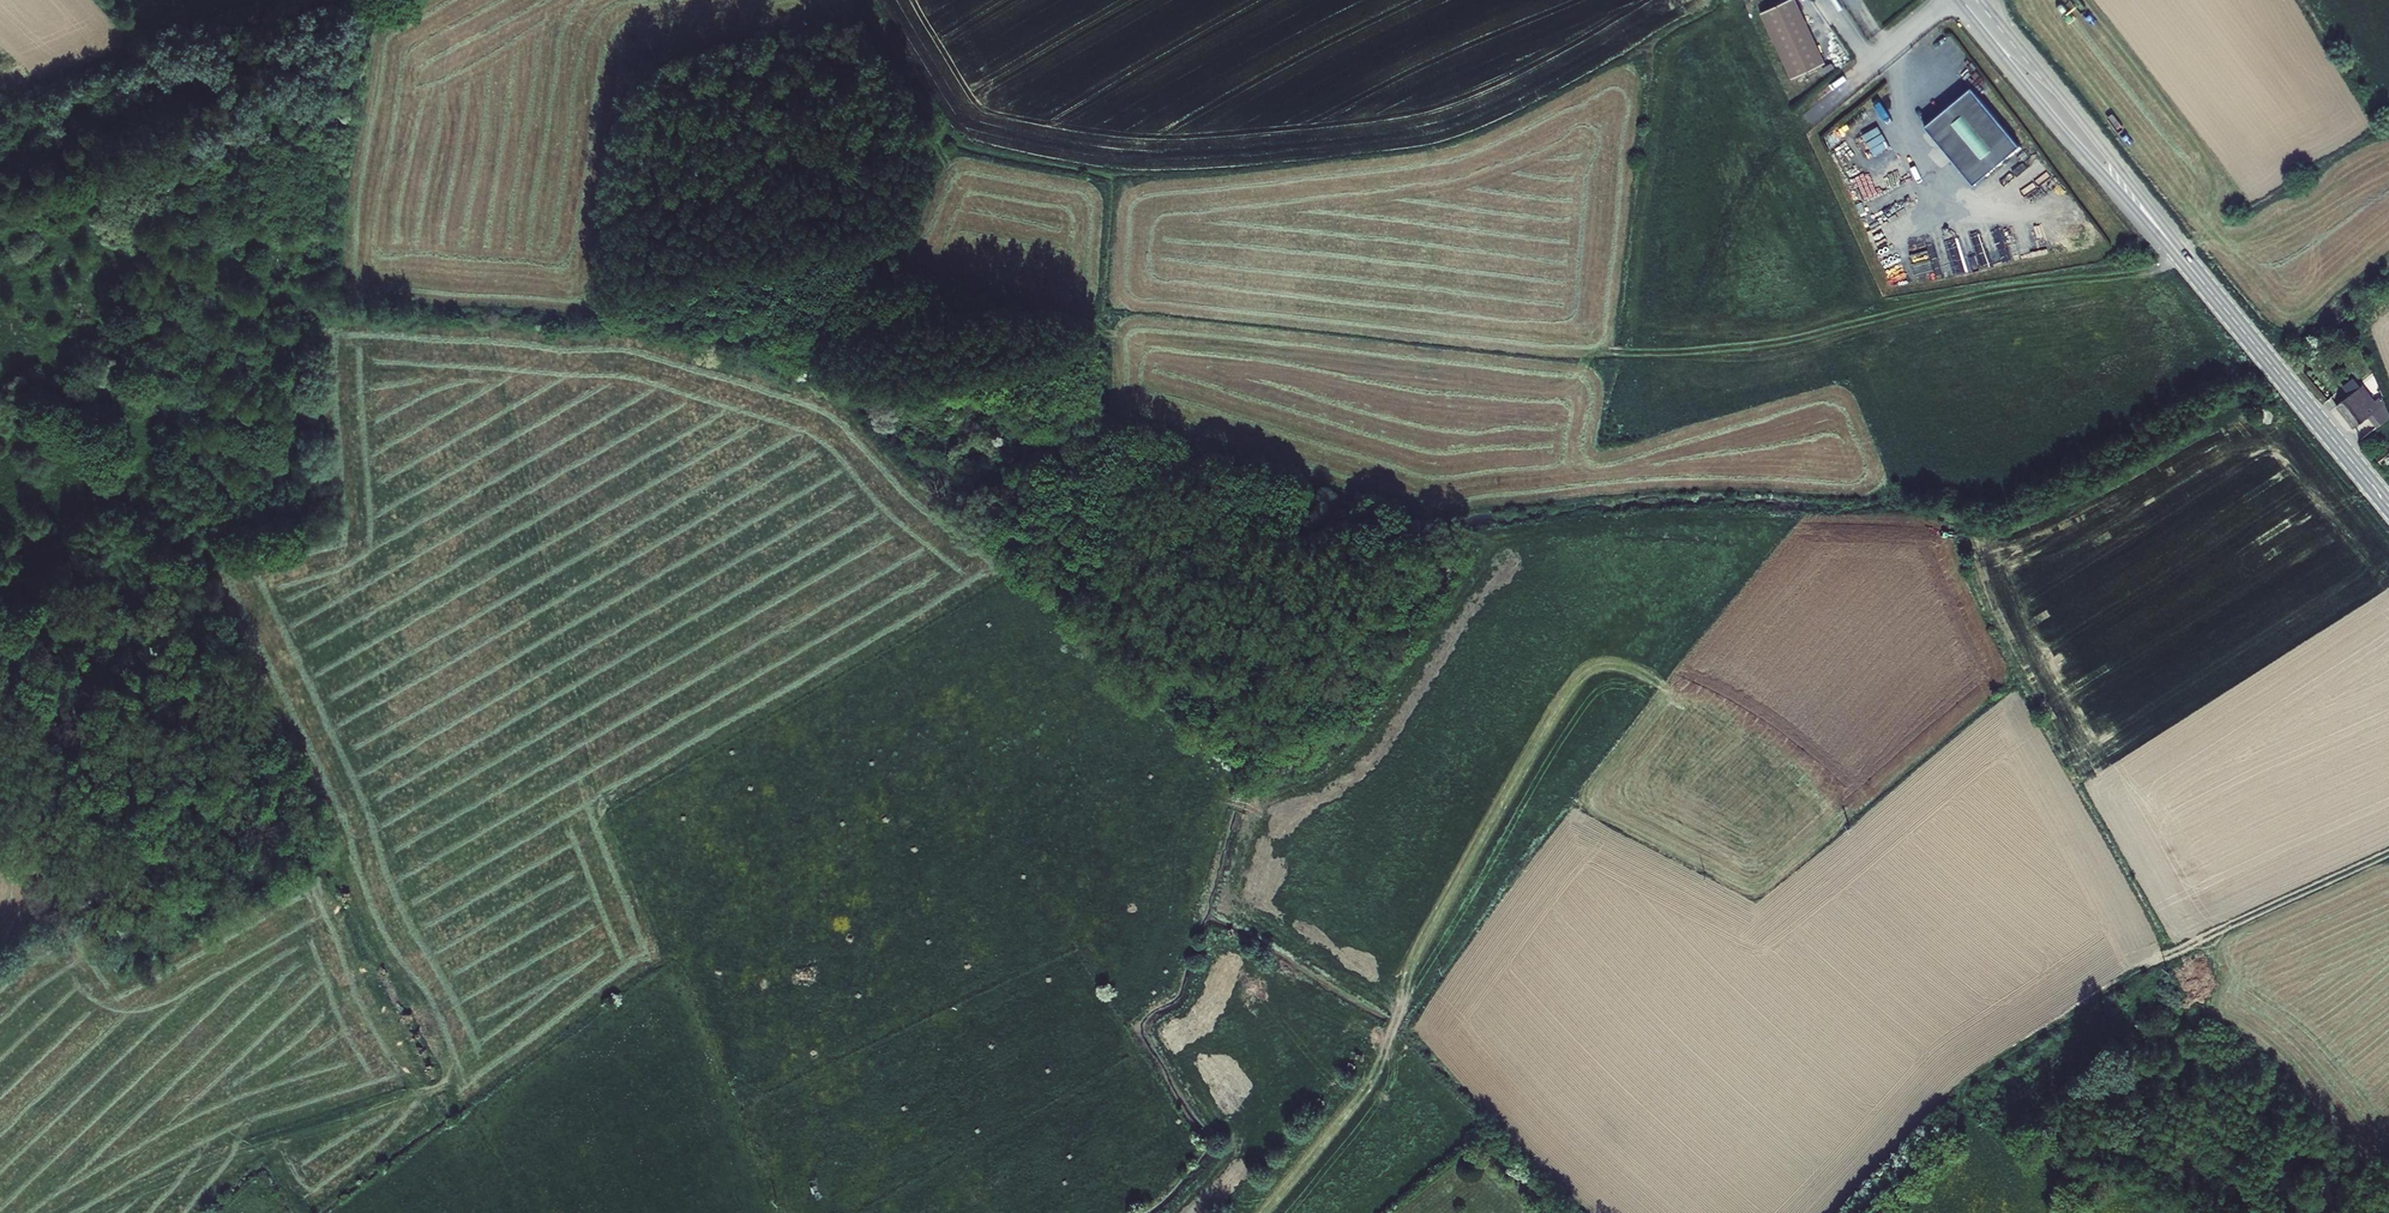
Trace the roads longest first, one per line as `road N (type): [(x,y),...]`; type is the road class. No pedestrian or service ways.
road 1 (secondary): [(1956,0),(2187,263)]
road 2 (secondary): [(2187,263),(1982,0)]
road 3 (secondary): [(2187,263),(2388,507)]

